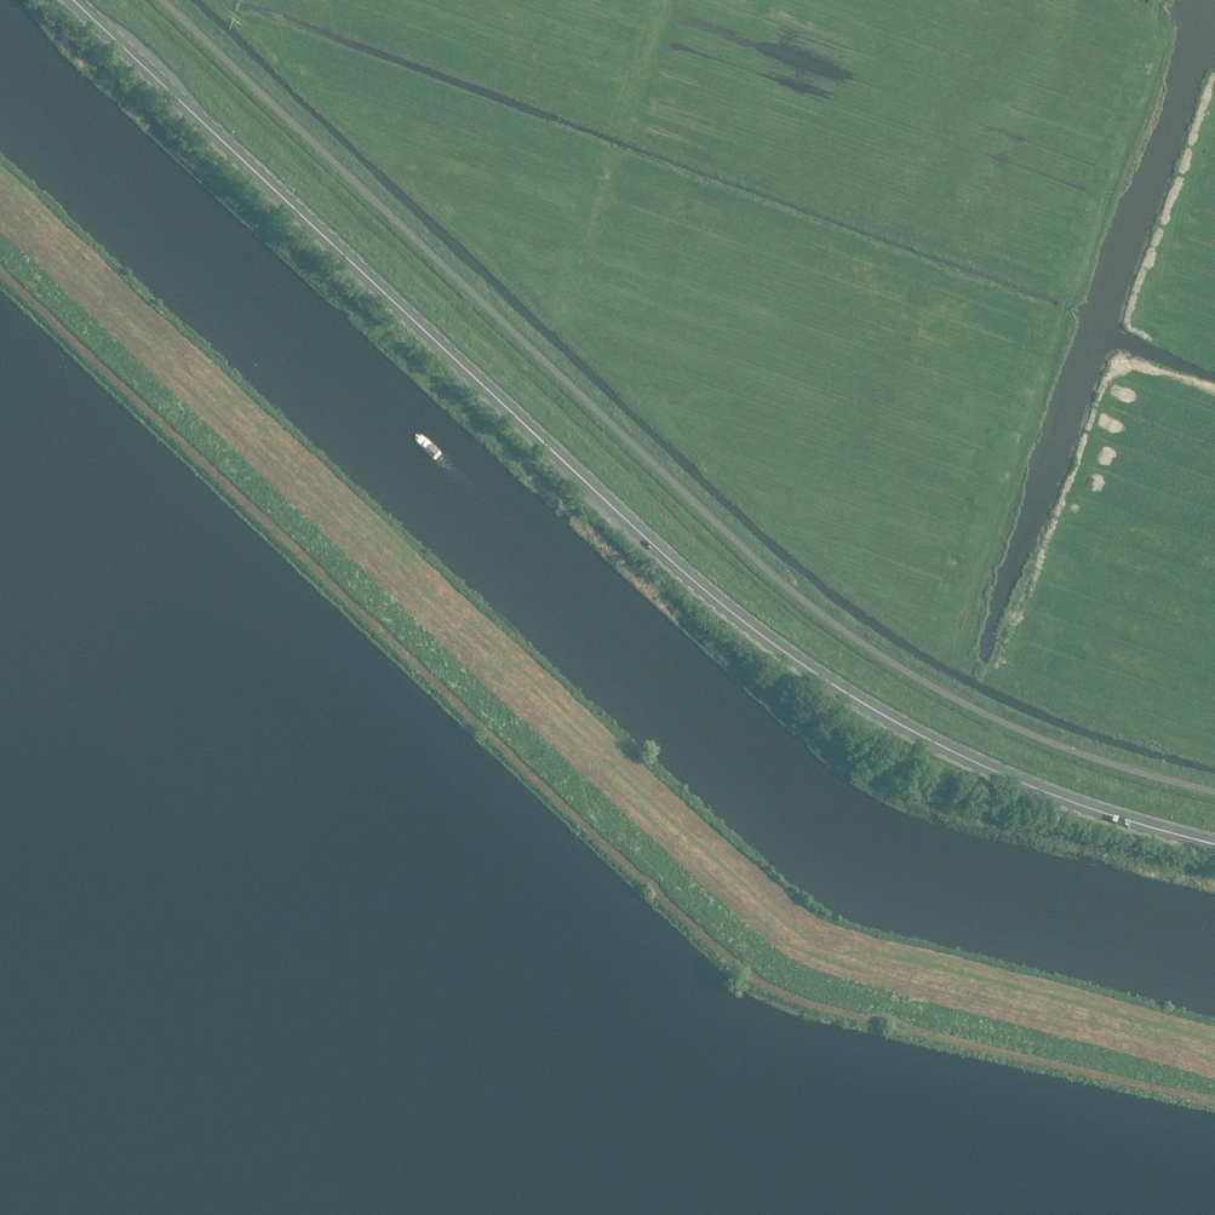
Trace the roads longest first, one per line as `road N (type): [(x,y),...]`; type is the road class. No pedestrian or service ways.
road 1 (primary): [(1214,847),(1031,791),(884,717),(785,652),(708,593),(74,0)]

